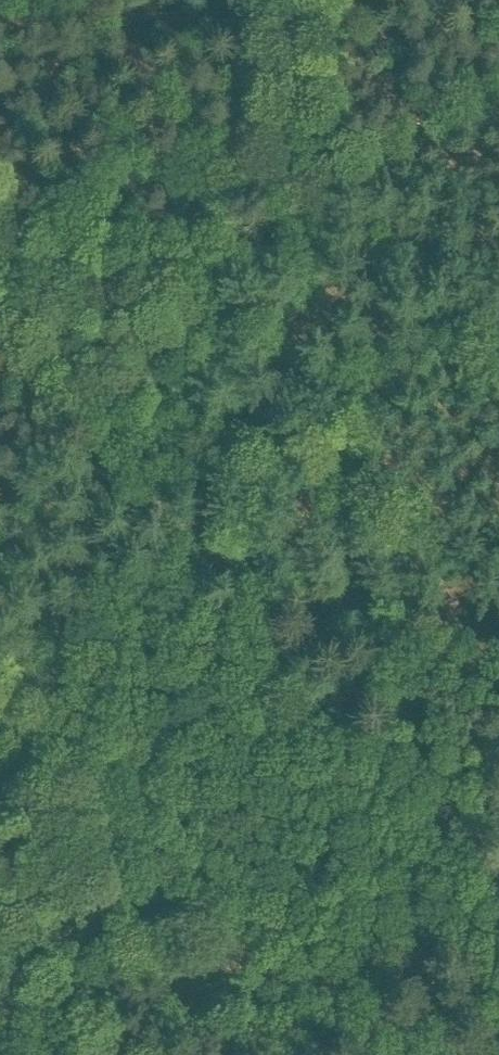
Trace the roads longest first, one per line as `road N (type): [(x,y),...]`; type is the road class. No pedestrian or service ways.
road 1 (track): [(79,459),(151,350),(243,259),(498,113)]
road 2 (track): [(41,741),(69,810),(137,897),(425,1054)]
road 3 (track): [(47,718),(79,459),(36,328),(0,268)]
road 4 (track): [(0,261),(95,278),(243,259)]
road 5 (track): [(279,236),(304,0)]
road 6 (track): [(0,904),(137,897)]

